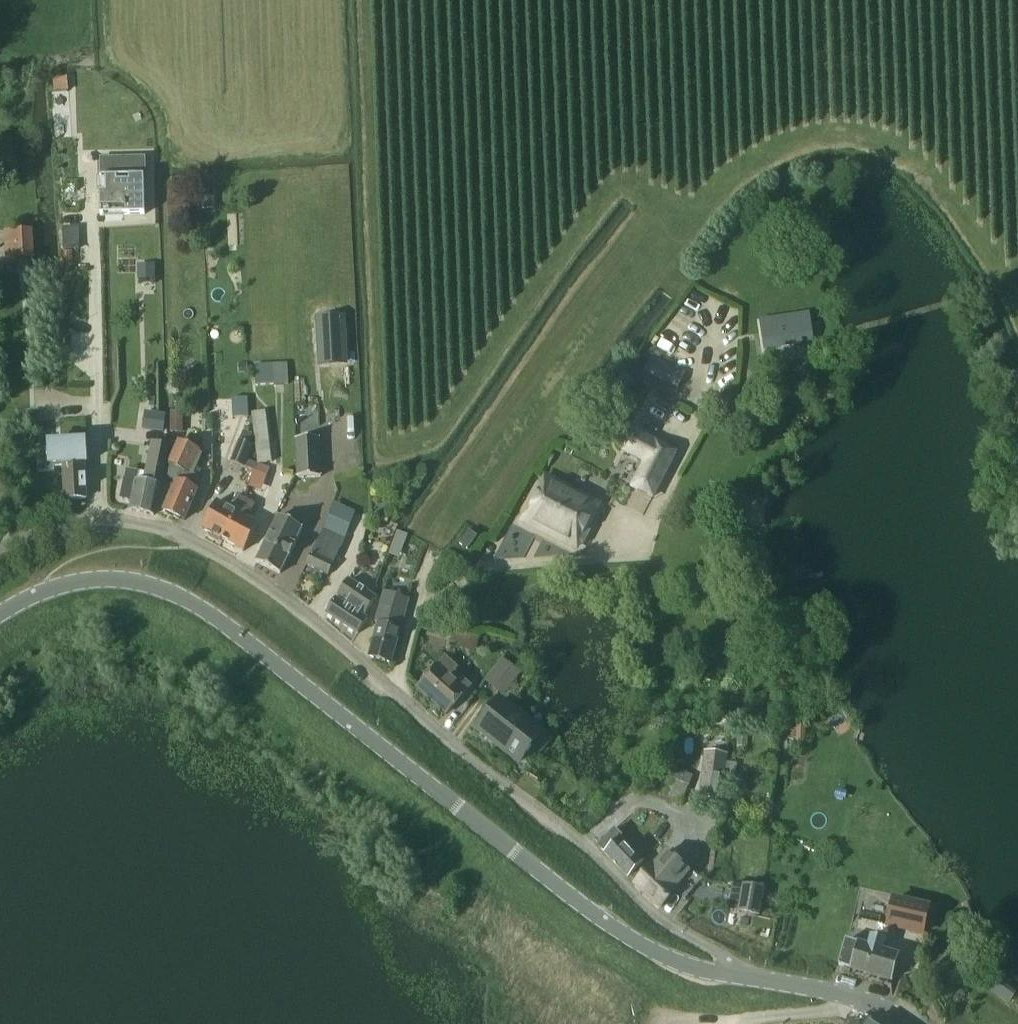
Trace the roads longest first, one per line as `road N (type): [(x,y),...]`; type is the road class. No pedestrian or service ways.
road 1 (residential): [(0,550),(39,530),(97,519),(148,525),(209,550),(320,627),(460,752),(568,831),(660,919),(735,965),(743,978)]
road 2 (tertiary): [(743,978),(674,962),(610,927),(191,602),(105,580),(54,588),(0,614)]
road 3 (tertiary): [(906,1023),(850,997),(743,978)]

